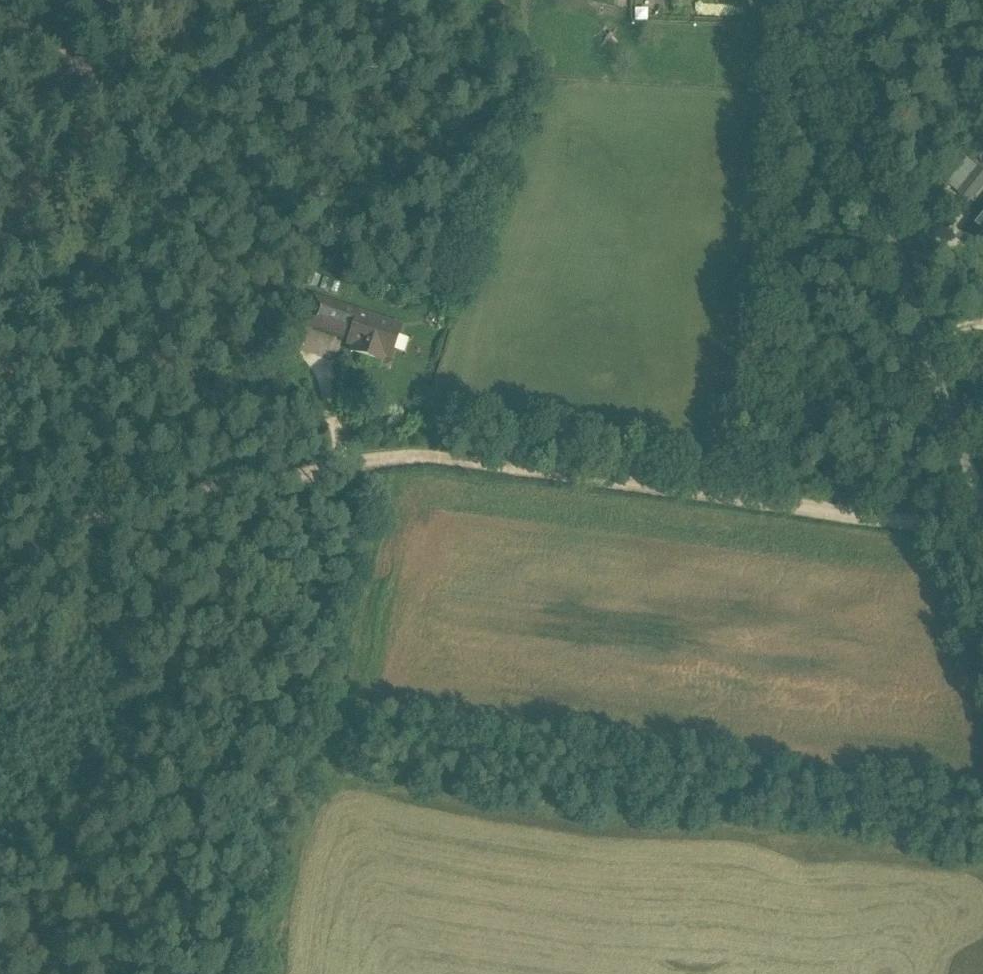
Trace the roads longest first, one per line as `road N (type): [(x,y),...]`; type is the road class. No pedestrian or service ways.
road 1 (track): [(346,464),(401,455),(895,520),(982,525)]
road 2 (unclassified): [(982,507),(818,0)]
road 3 (track): [(0,542),(168,497),(346,464)]
road 4 (track): [(0,112),(158,54)]

